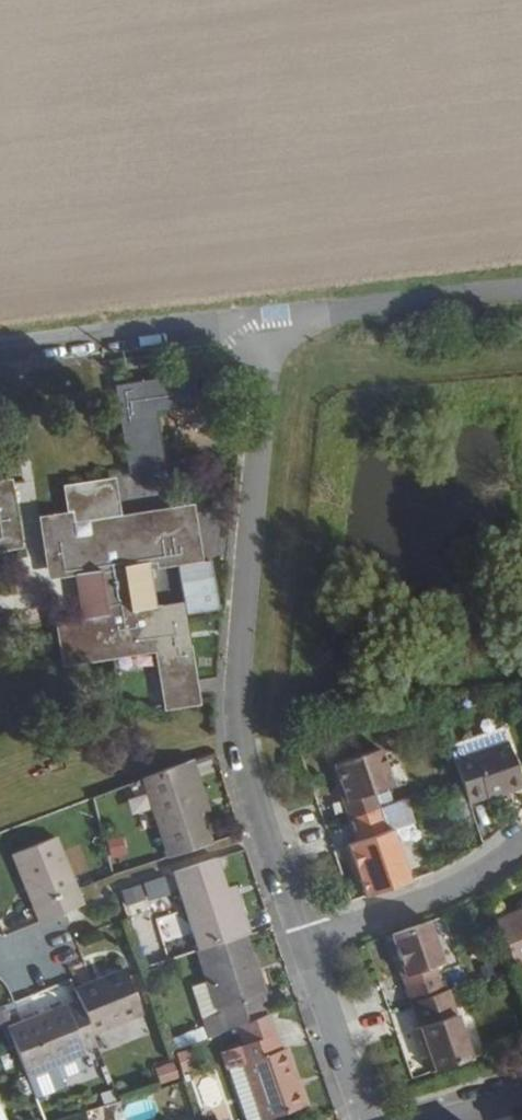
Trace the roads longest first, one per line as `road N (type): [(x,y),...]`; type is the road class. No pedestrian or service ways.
road 1 (residential): [(0,348),(222,325),(244,330),(262,365),(236,735),(304,943)]
road 2 (track): [(244,330),(521,299)]
road 3 (residential): [(304,943),(440,895),(521,847)]
road 4 (residential): [(361,1119),(304,943)]

